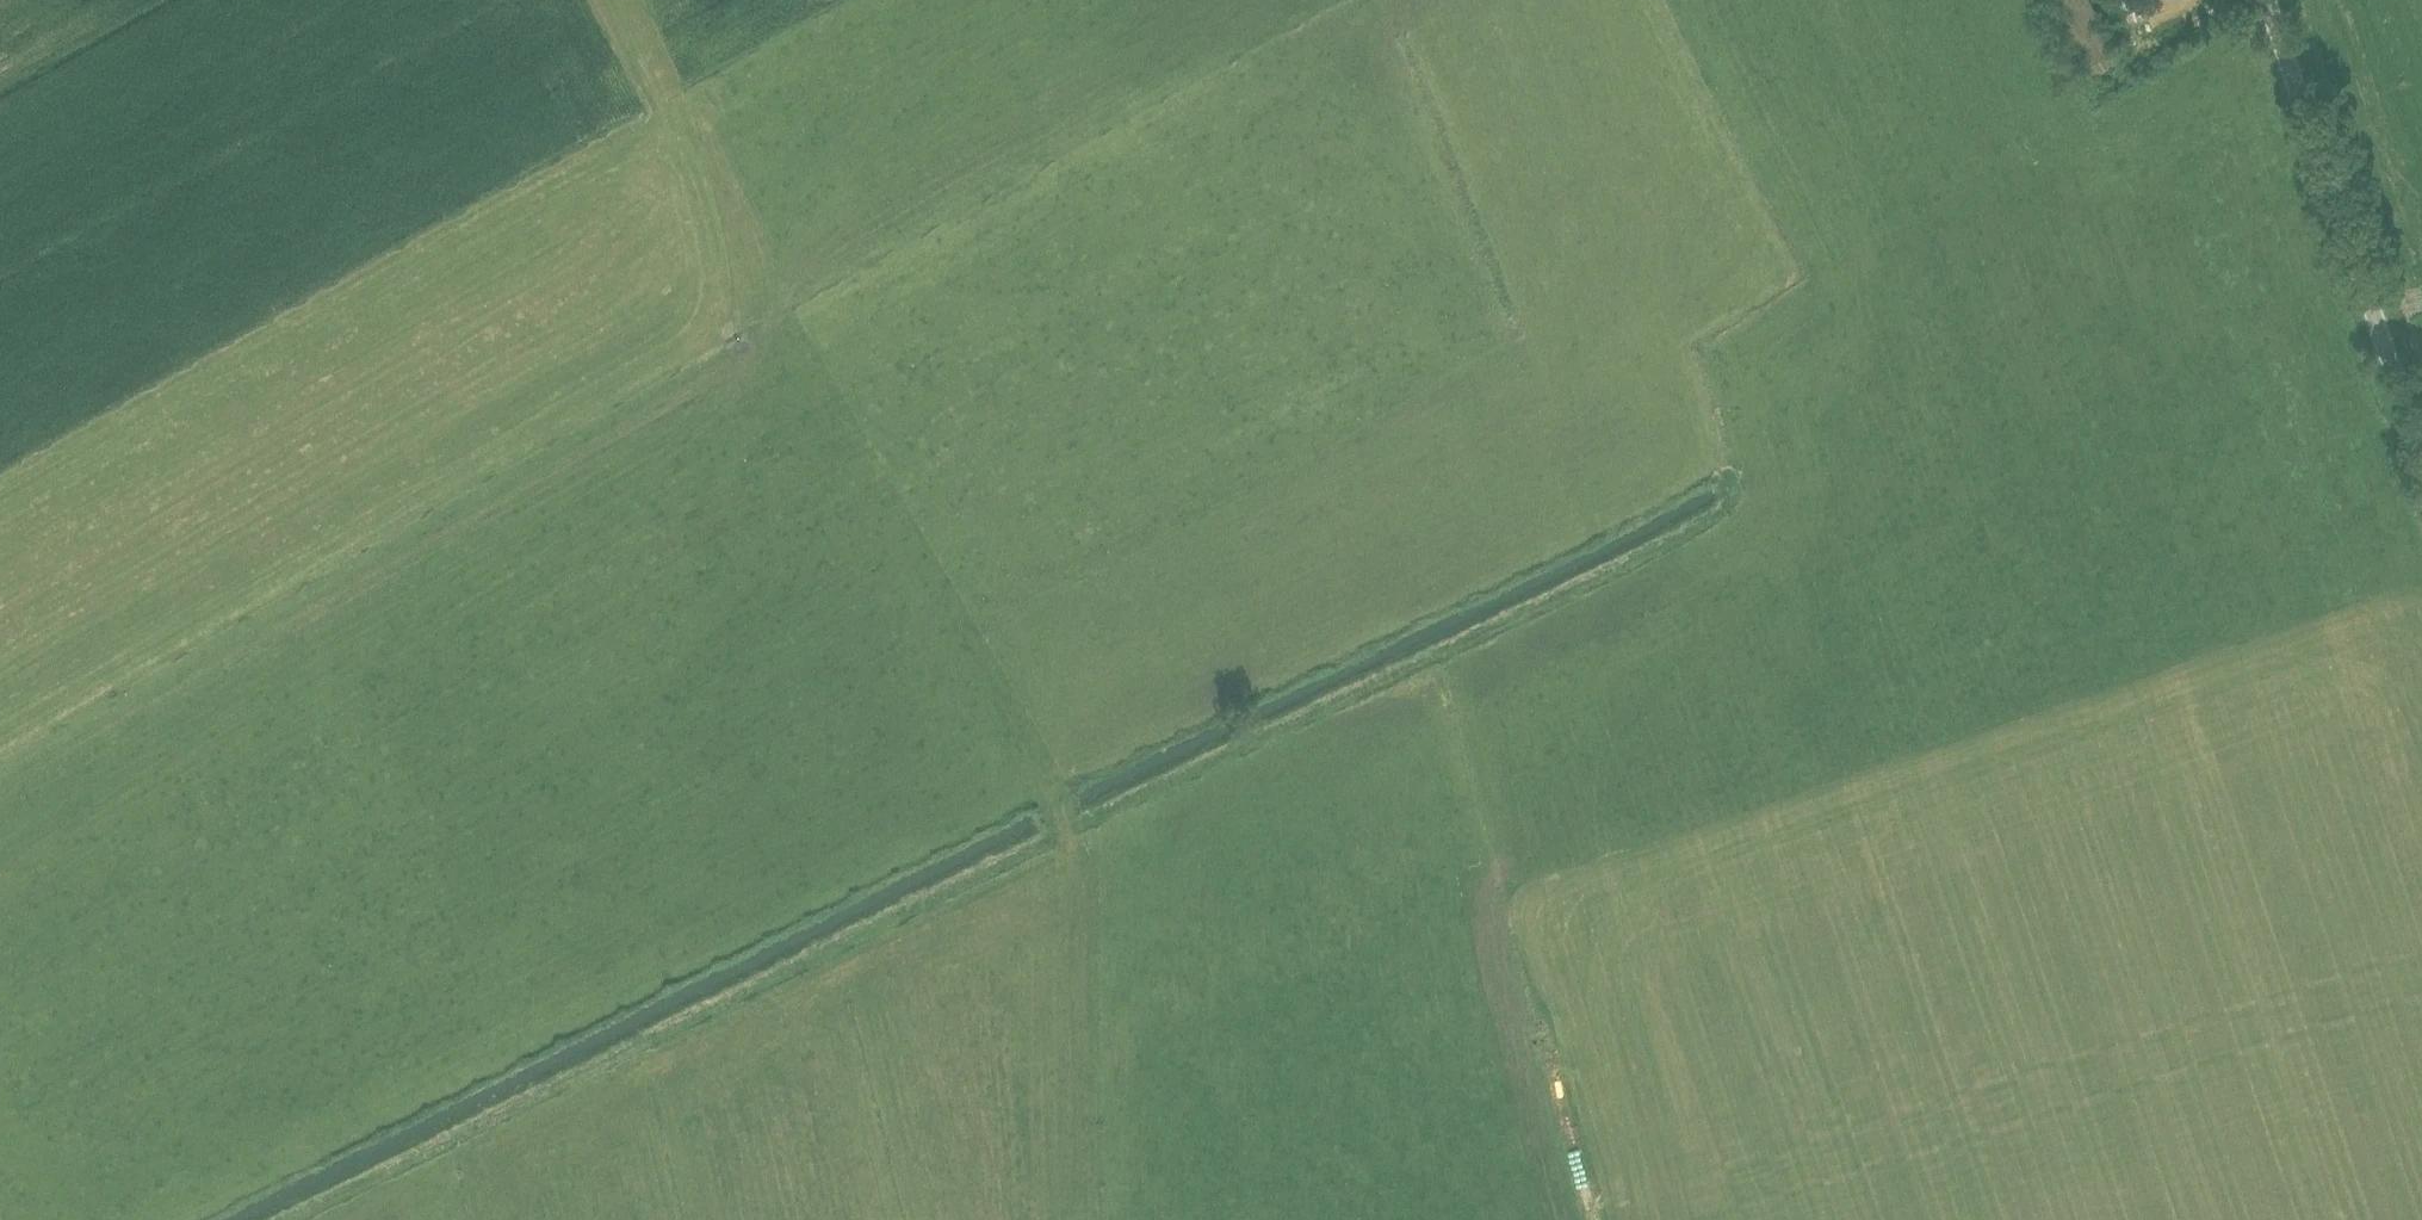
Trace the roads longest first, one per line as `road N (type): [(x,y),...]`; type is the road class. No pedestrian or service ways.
road 1 (unclassified): [(2421,442),(2271,0)]

